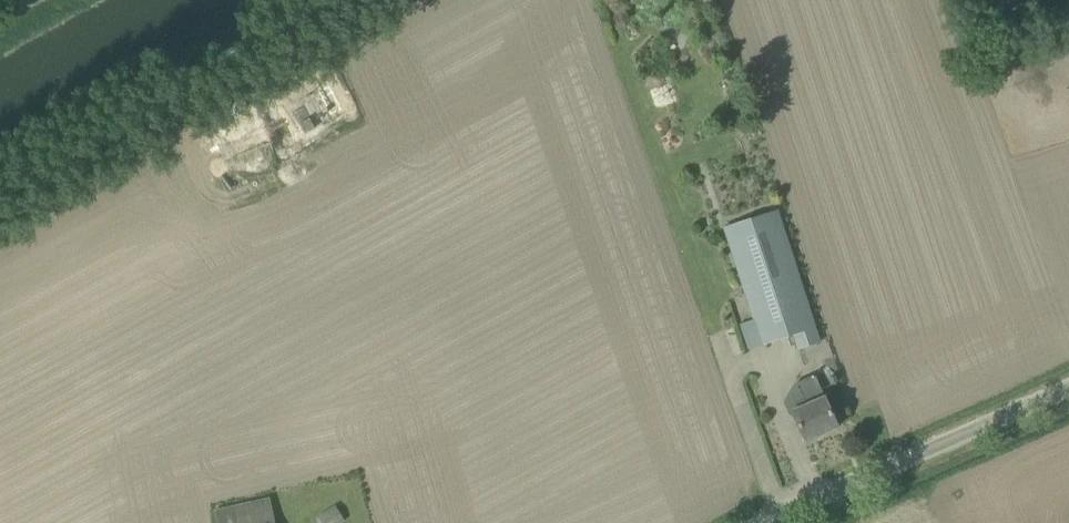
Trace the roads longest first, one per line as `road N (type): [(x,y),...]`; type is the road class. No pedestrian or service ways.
road 1 (track): [(0,188),(348,0)]
road 2 (unclassified): [(783,522),(1068,398)]

